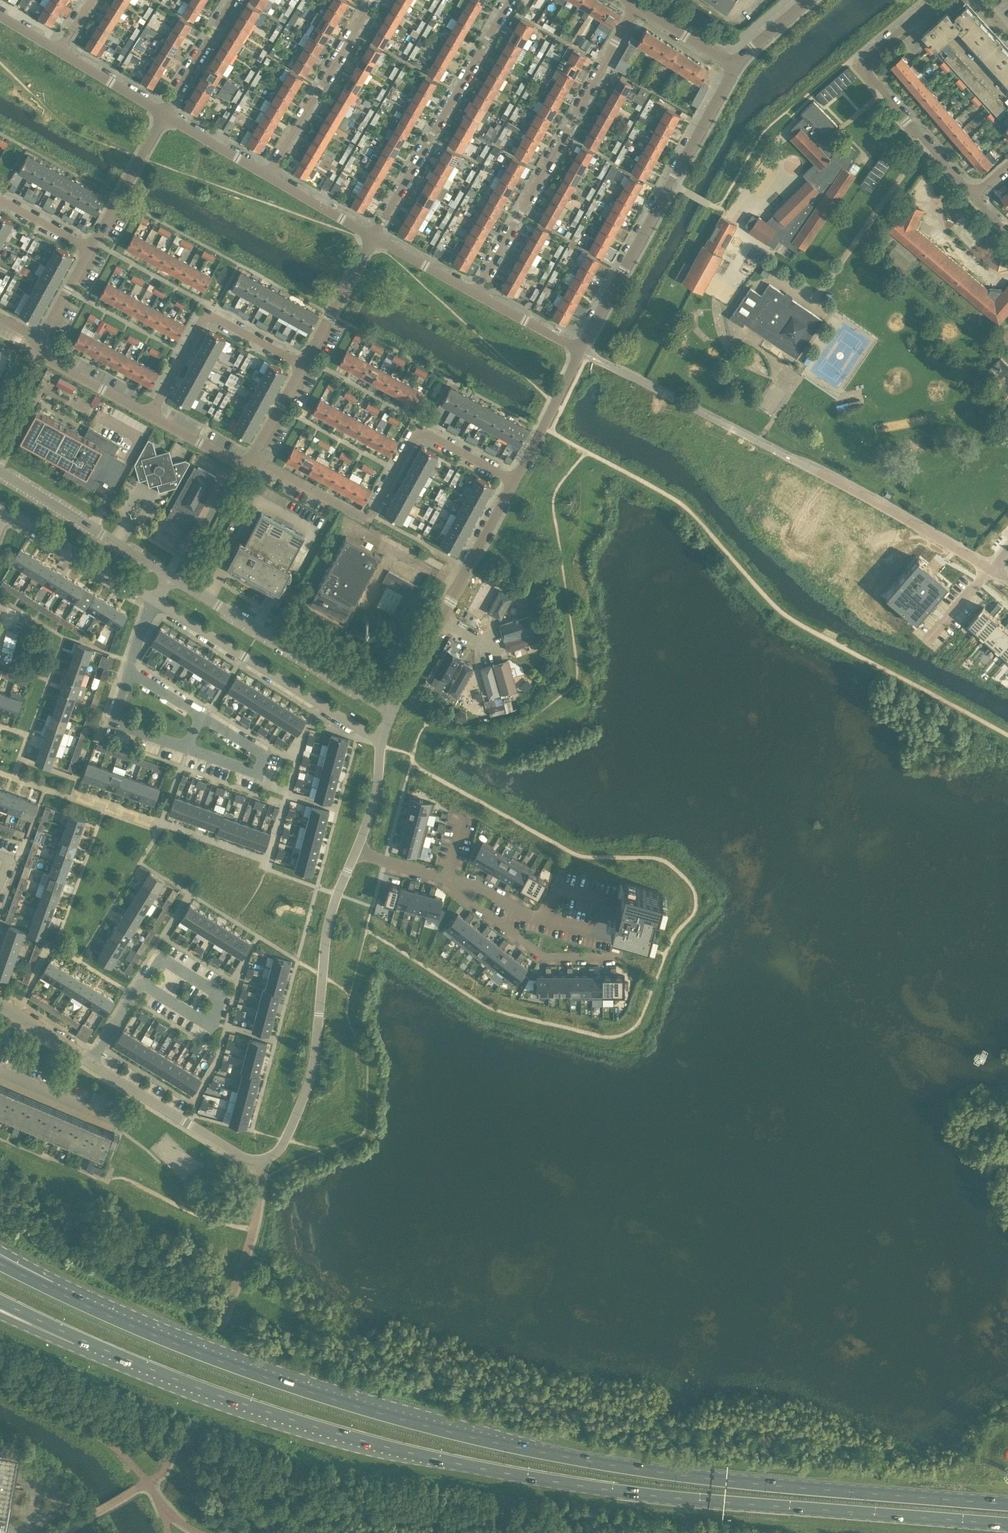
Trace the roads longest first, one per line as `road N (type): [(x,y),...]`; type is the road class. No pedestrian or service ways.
road 1 (trunk): [(1007,1504),(634,1468),(450,1432),(199,1353),(49,1287)]
road 2 (trunk): [(76,1337),(290,1419),(515,1475),(656,1496),(1007,1524)]
road 3 (residential): [(89,1058),(243,1157),(272,1155),(311,1076),(325,944),(357,849)]
road 4 (residential): [(455,882),(537,953),(616,953),(619,941),(611,937),(538,917),(477,886)]
road 5 (residential): [(515,478),(422,427),(373,515),(363,517),(260,463),(246,466)]
road 6 (residential): [(637,5),(475,294)]
road 7 (residential): [(581,350),(736,68)]
road 8 (residential): [(374,236),(512,0)]
road 9 (residential): [(380,739),(155,603)]
road 10 (residential): [(392,706),(172,575)]
road 11 (residential): [(302,365),(205,319),(151,414)]
road 12 (residential): [(373,0),(269,175)]
road 13 (residential): [(816,469),(990,570)]
road 14 (residential): [(172,575),(0,472)]
road 15 (residential): [(936,0),(864,65),(926,142)]
road 16 (residential): [(155,603),(6,513)]
road 17 (residential): [(200,717),(264,755),(257,773),(186,749)]
road 18 (residential): [(832,275),(926,142)]
road 19 (residential): [(442,618),(515,478)]
road 20 (residential): [(90,249),(165,115)]
road 21 (residential): [(302,365),(374,236)]
road 22 (residential): [(515,478),(581,350)]
road 23 (residential): [(151,414),(40,352),(40,338)]
road 24 (residential): [(165,115),(234,0)]
road 25 (residential): [(141,985),(161,958),(217,993),(209,1023)]
road 26 (residential): [(165,115),(59,51)]
road 27 (residential): [(374,236),(269,175)]
road 28 (residential): [(186,749),(122,728),(132,676)]
road 29 (residential): [(269,175),(165,115)]

